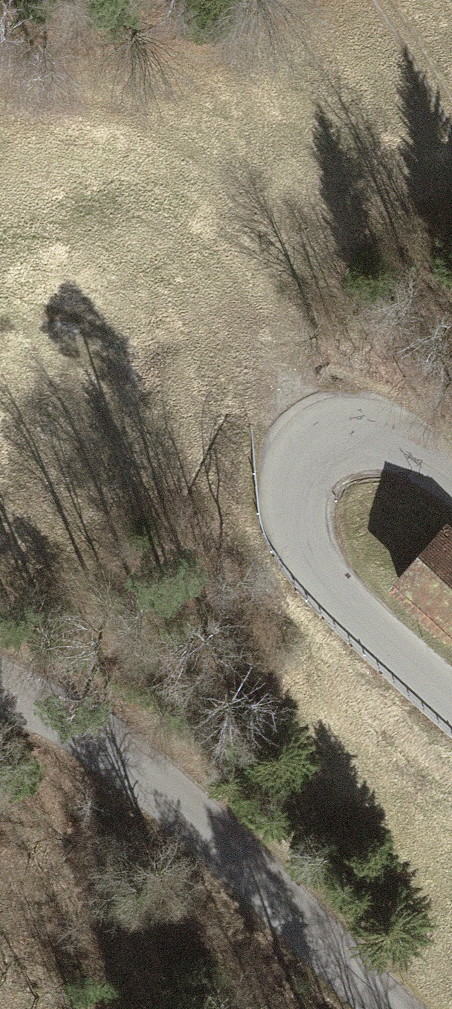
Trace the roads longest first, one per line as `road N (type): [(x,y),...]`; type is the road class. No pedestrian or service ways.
road 1 (track): [(312,444),(267,341),(238,224),(202,155),(142,123),(46,100),(0,78)]
road 2 (tertiary): [(0,688),(116,750),(177,799),(387,1008)]
road 3 (tertiary): [(451,694),(311,558),(291,496),(297,459),(328,435),(395,438),(451,474)]
road 4 (track): [(451,135),(375,0)]

